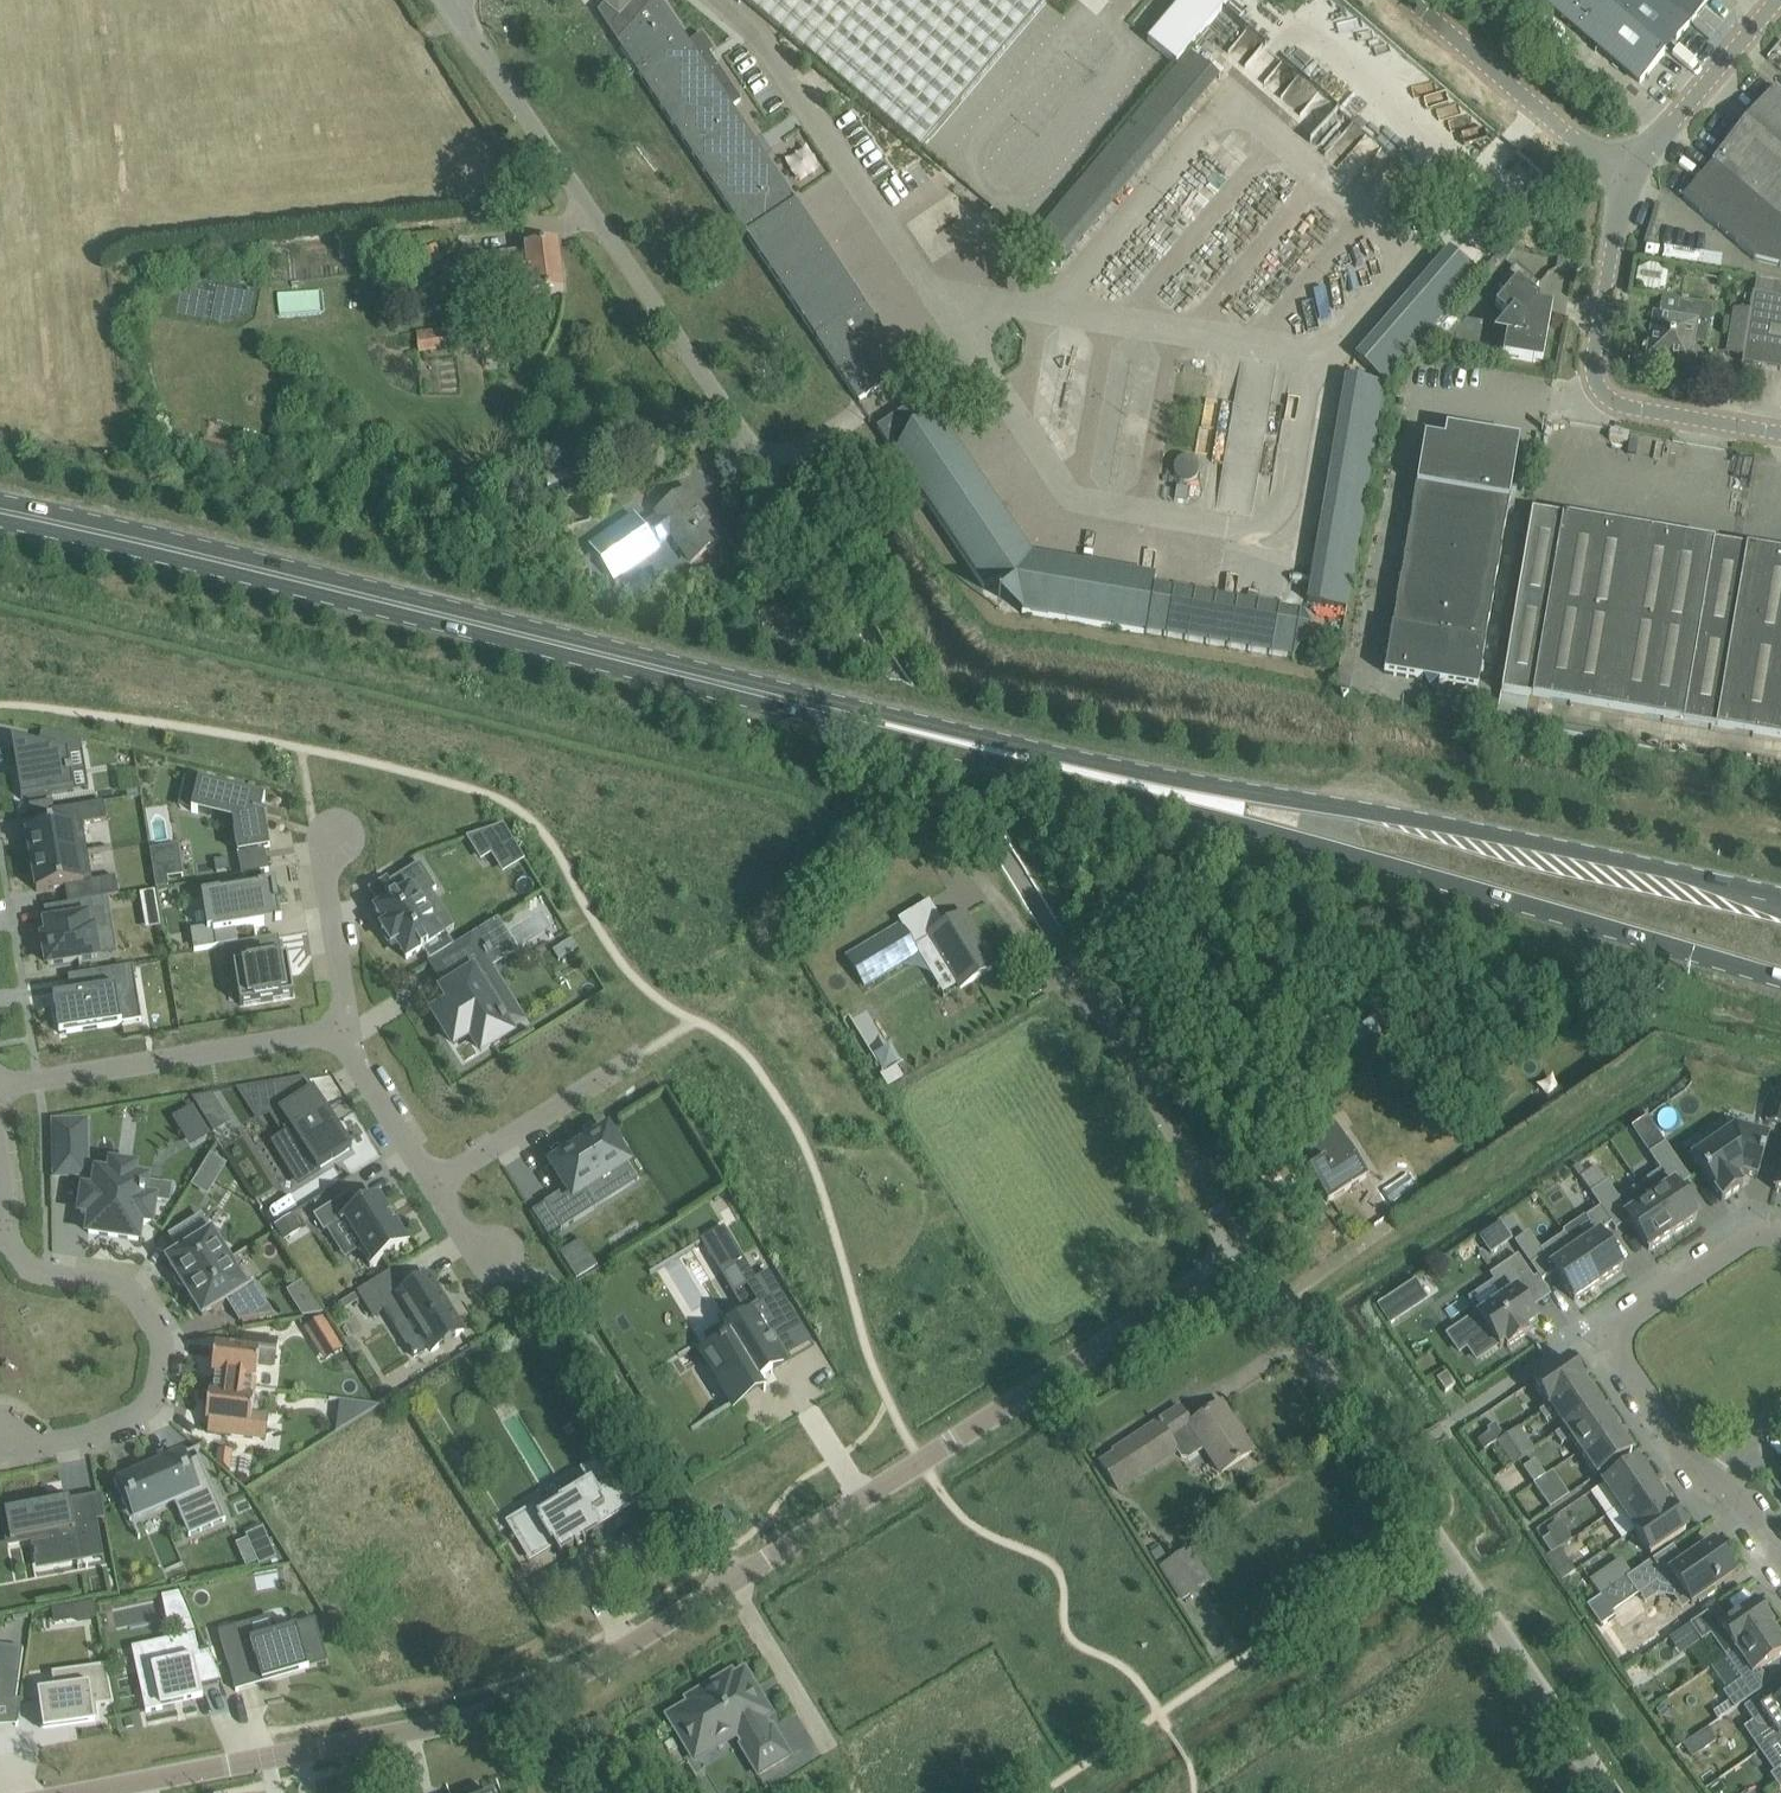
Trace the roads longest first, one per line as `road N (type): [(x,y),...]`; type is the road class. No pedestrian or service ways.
road 1 (unclassified): [(82,1792),(444,1725),(559,1686),(1045,1386),(1245,1250)]
road 2 (primary): [(1049,763),(0,510)]
road 3 (primary): [(1049,763),(1206,816),(1780,979)]
road 4 (primary): [(1780,902),(1583,853),(1049,763)]
road 5 (unclassified): [(1608,1792),(1245,1250)]
road 6 (unclassified): [(809,529),(451,2)]
road 7 (residential): [(1780,1561),(1733,1491),(1702,1473),(1612,1333),(1744,1241),(1780,1242)]
road 8 (residential): [(7,1224),(32,1270),(124,1288),(151,1310),(161,1339),(149,1404),(59,1442),(2,1433)]
road 9 (unclassified): [(1780,432),(1622,406),(1601,389),(1593,364),(1622,179)]
road 10 (residential): [(0,1086),(343,1032)]
road 11 (unclassified): [(1245,1250),(1076,970)]
road 12 (unclassified): [(1409,0),(1622,179)]
road 13 (residential): [(432,1185),(638,1056)]
road 14 (unclassified): [(1622,179),(1777,0)]
road 15 (residential): [(321,835),(343,1032)]
road 16 (residential): [(343,1032),(432,1185)]

